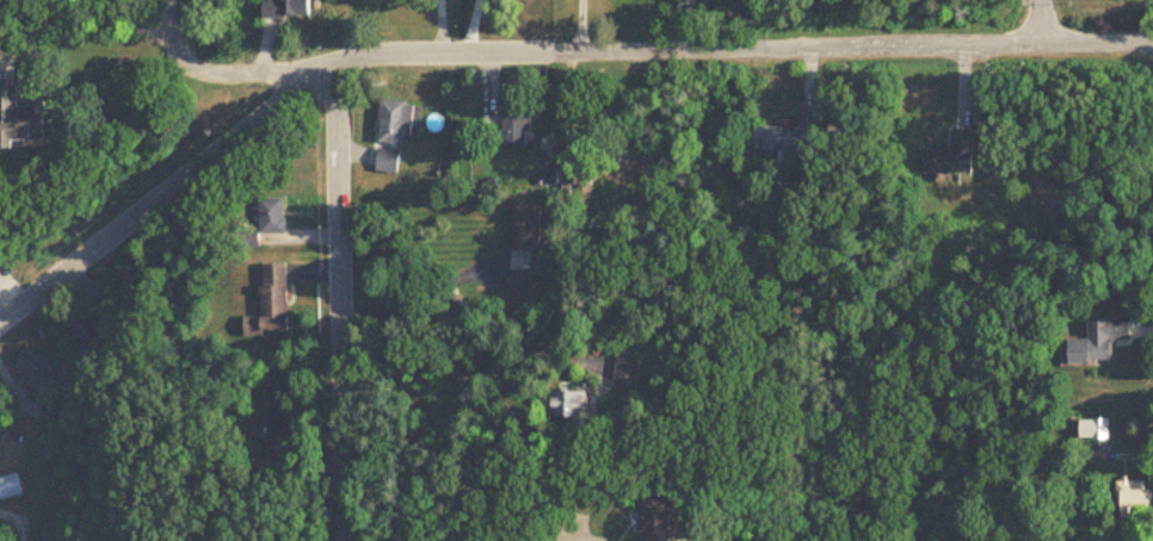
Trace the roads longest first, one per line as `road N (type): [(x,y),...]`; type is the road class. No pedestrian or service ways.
road 1 (residential): [(0,331),(325,73),(370,57),(1152,42)]
road 2 (residential): [(341,540),(325,73)]
road 3 (residential): [(295,95),(248,71),(190,68),(177,56),(165,0)]

